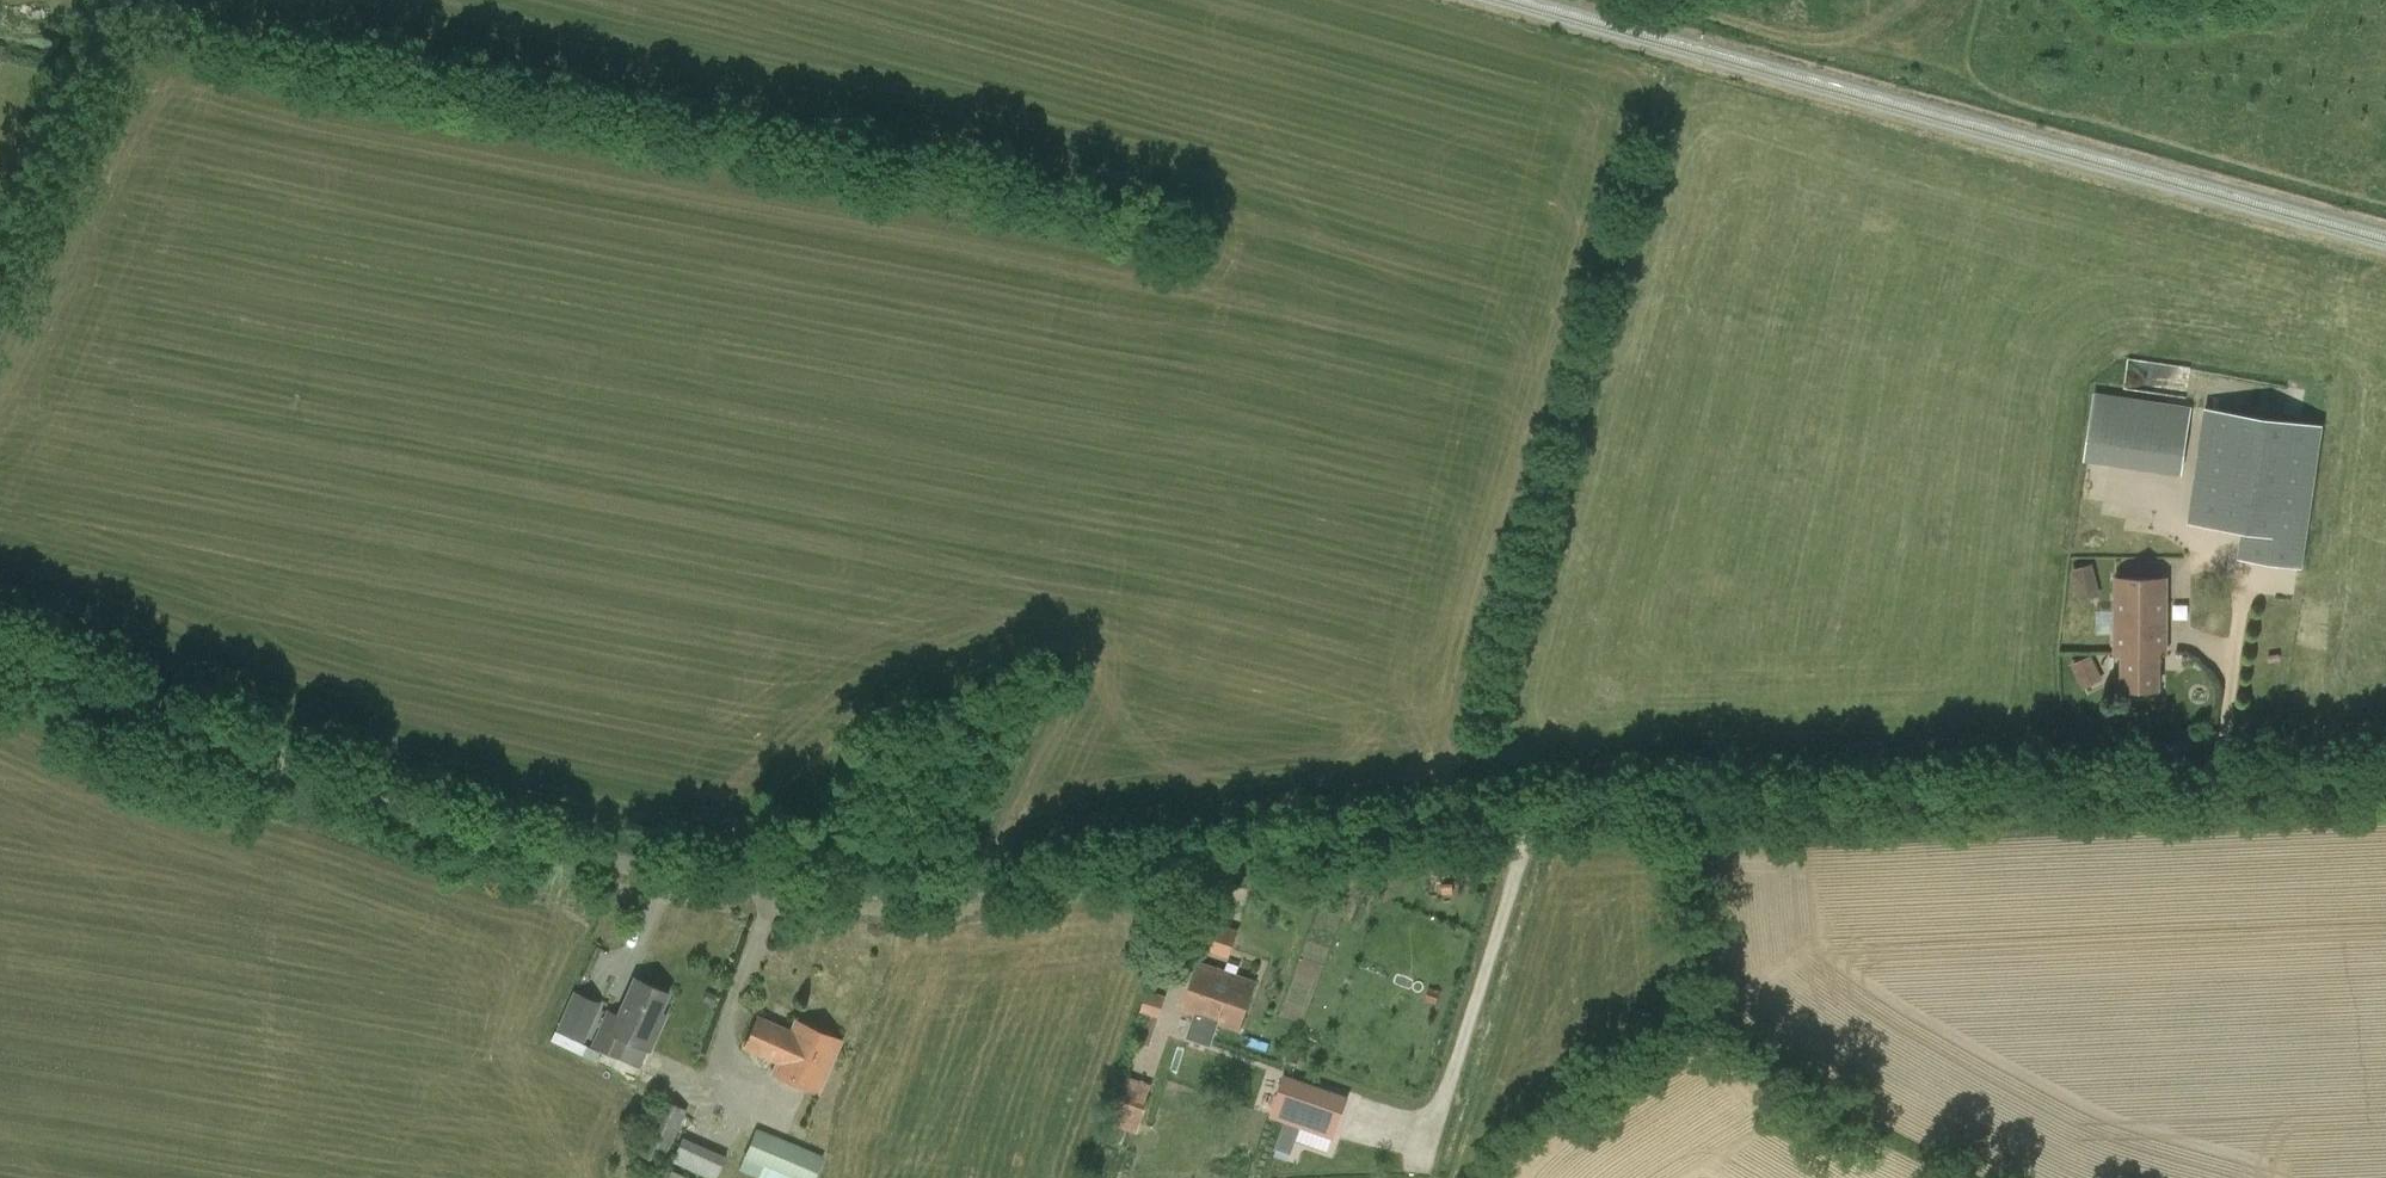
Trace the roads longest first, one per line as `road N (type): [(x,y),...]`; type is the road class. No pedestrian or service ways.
road 1 (unclassified): [(2385,776),(1532,812),(998,886),(776,885),(671,874),(535,845),(278,758),(0,644)]

